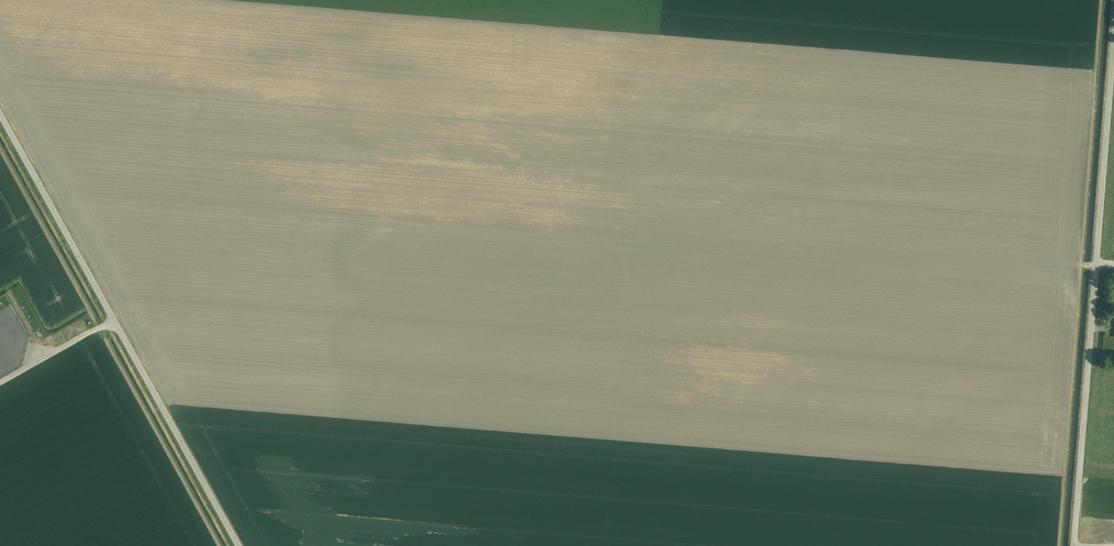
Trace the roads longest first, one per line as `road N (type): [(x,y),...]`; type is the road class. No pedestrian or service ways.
road 1 (unclassified): [(1074,545),(1113,44)]
road 2 (tertiary): [(239,545),(0,114)]

